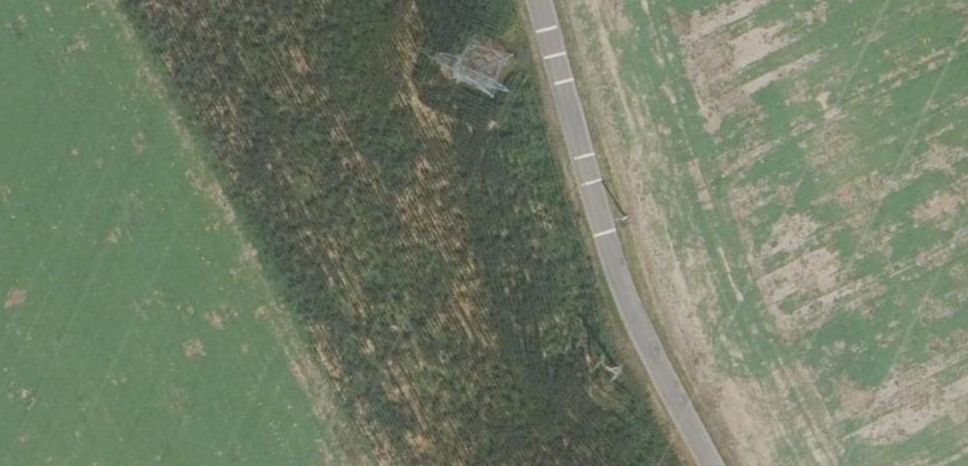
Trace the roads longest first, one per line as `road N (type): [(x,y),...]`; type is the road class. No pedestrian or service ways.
road 1 (unclassified): [(541,0),(626,291),(718,465)]

